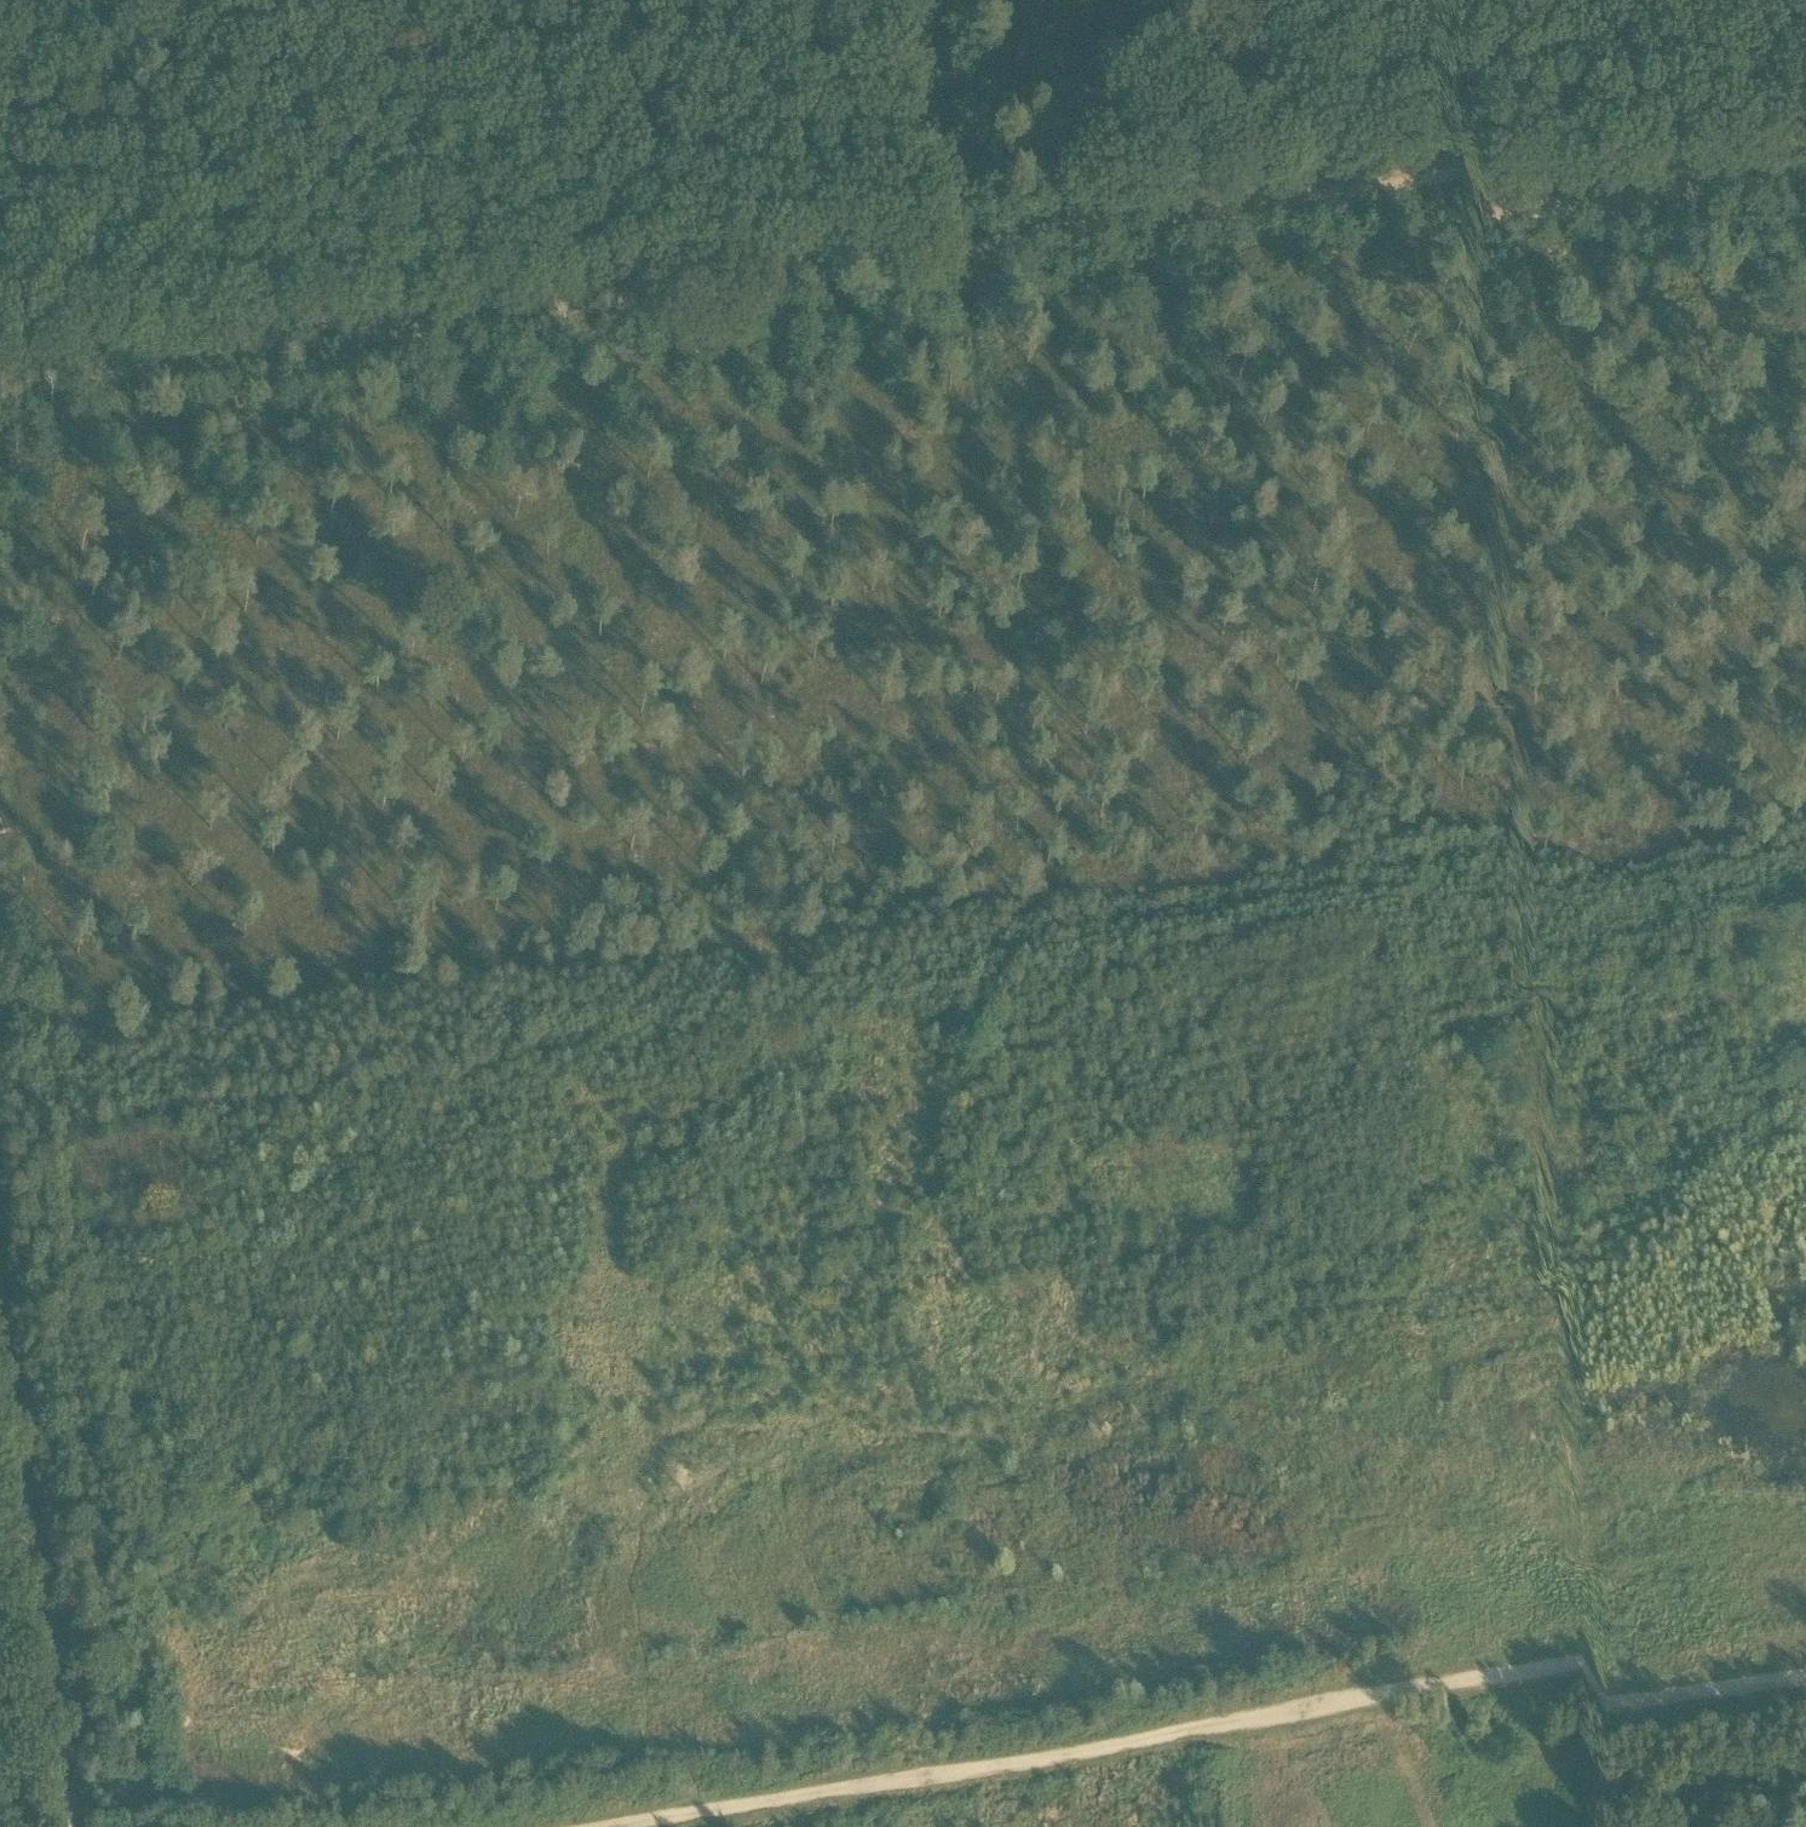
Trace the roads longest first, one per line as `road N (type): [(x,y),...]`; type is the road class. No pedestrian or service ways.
road 1 (track): [(1805,176),(0,447)]
road 2 (track): [(1805,1680),(1482,1727),(938,1826)]
road 3 (track): [(0,1413),(63,1826)]

